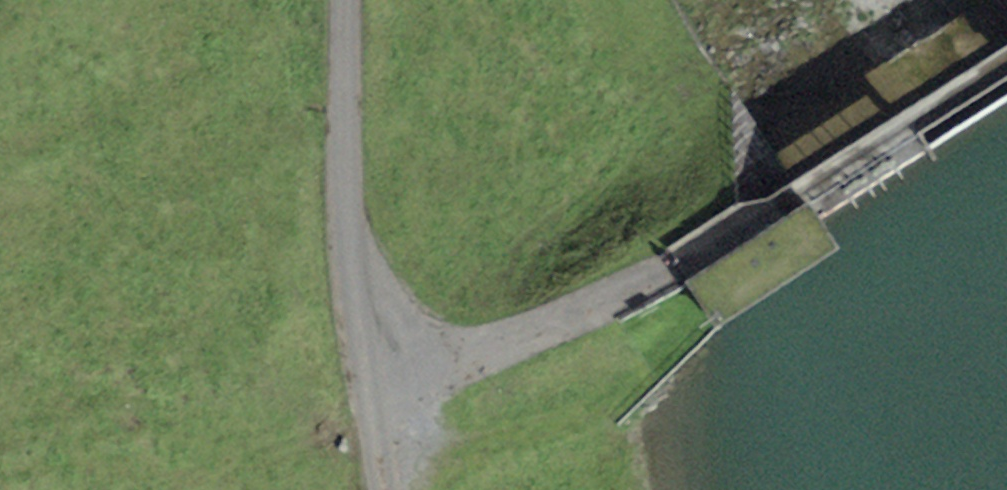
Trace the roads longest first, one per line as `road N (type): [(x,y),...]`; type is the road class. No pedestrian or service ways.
road 1 (tertiary): [(348,0),(345,218),(384,489)]
road 2 (track): [(795,217),(370,408)]
road 3 (track): [(795,217),(1006,82)]

